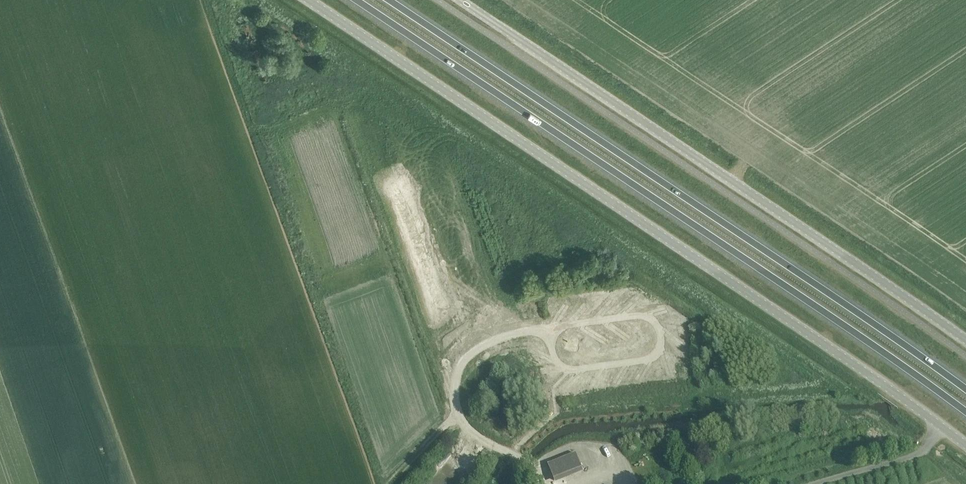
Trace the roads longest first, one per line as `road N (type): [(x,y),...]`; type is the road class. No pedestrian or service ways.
road 1 (unclassified): [(308,0),(965,444)]
road 2 (trunk): [(352,0),(965,416)]
road 3 (trunk): [(965,387),(391,0)]
road 4 (tertiary): [(460,0),(965,342)]

